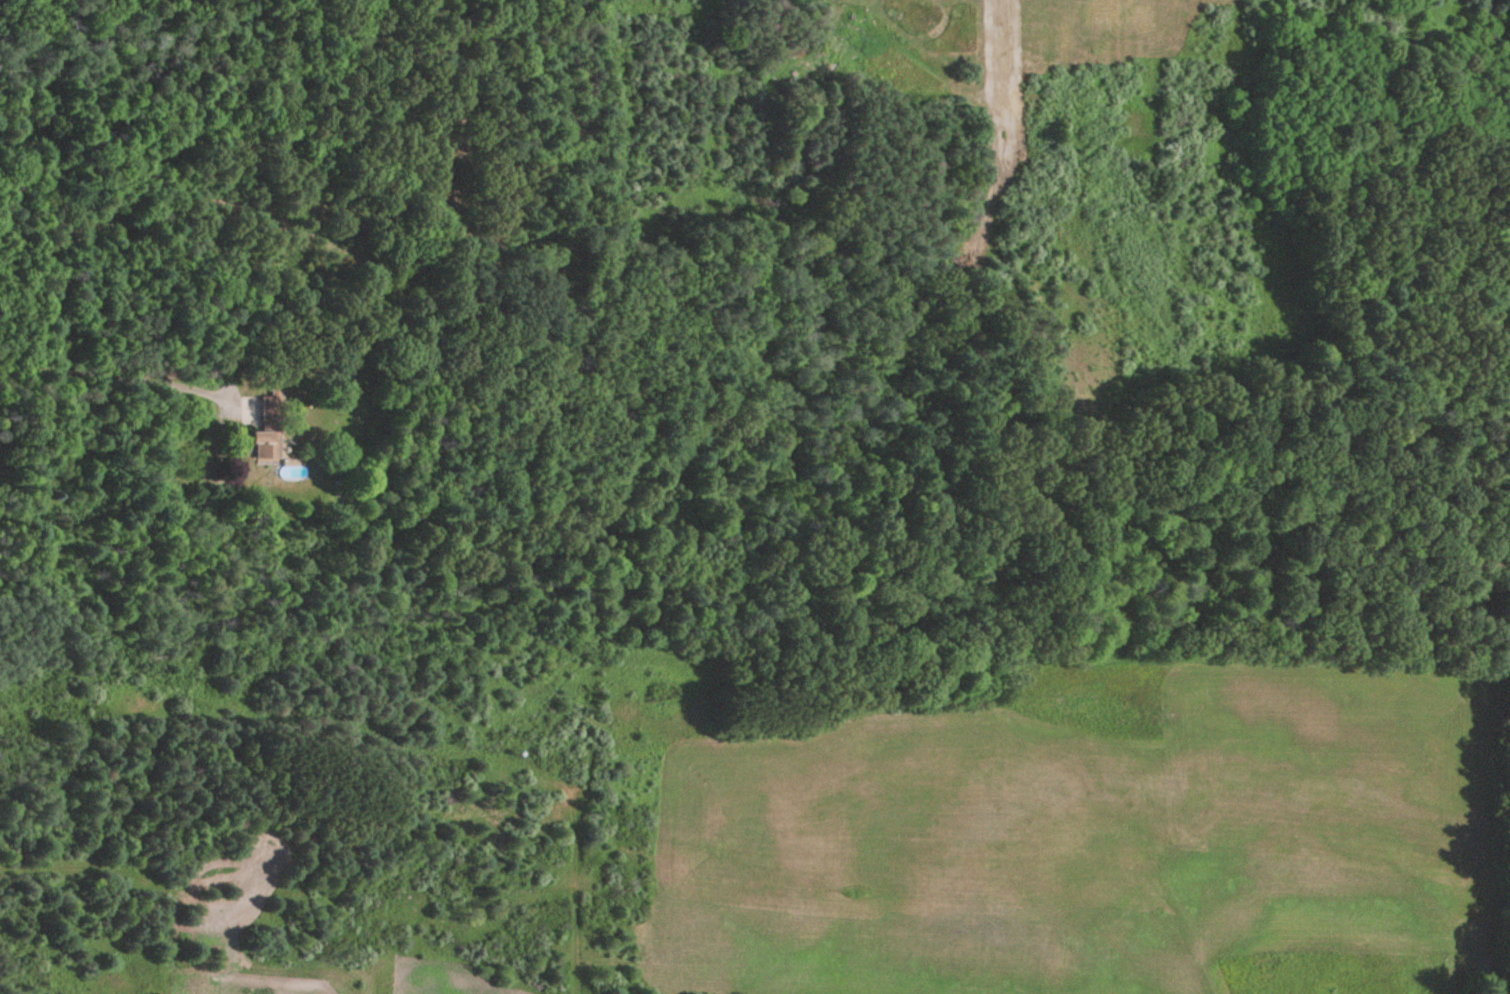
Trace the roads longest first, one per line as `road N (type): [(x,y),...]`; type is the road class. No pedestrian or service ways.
road 1 (residential): [(0,377),(106,375),(217,398)]

